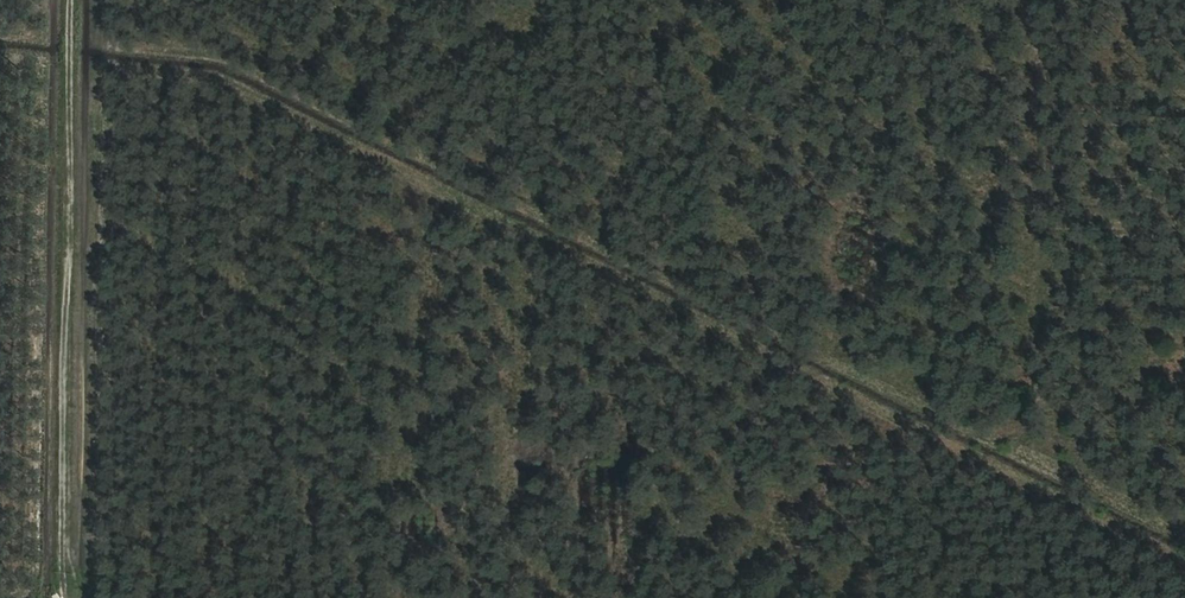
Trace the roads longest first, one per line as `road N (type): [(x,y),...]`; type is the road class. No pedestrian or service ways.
road 1 (track): [(75,597),(87,0)]

